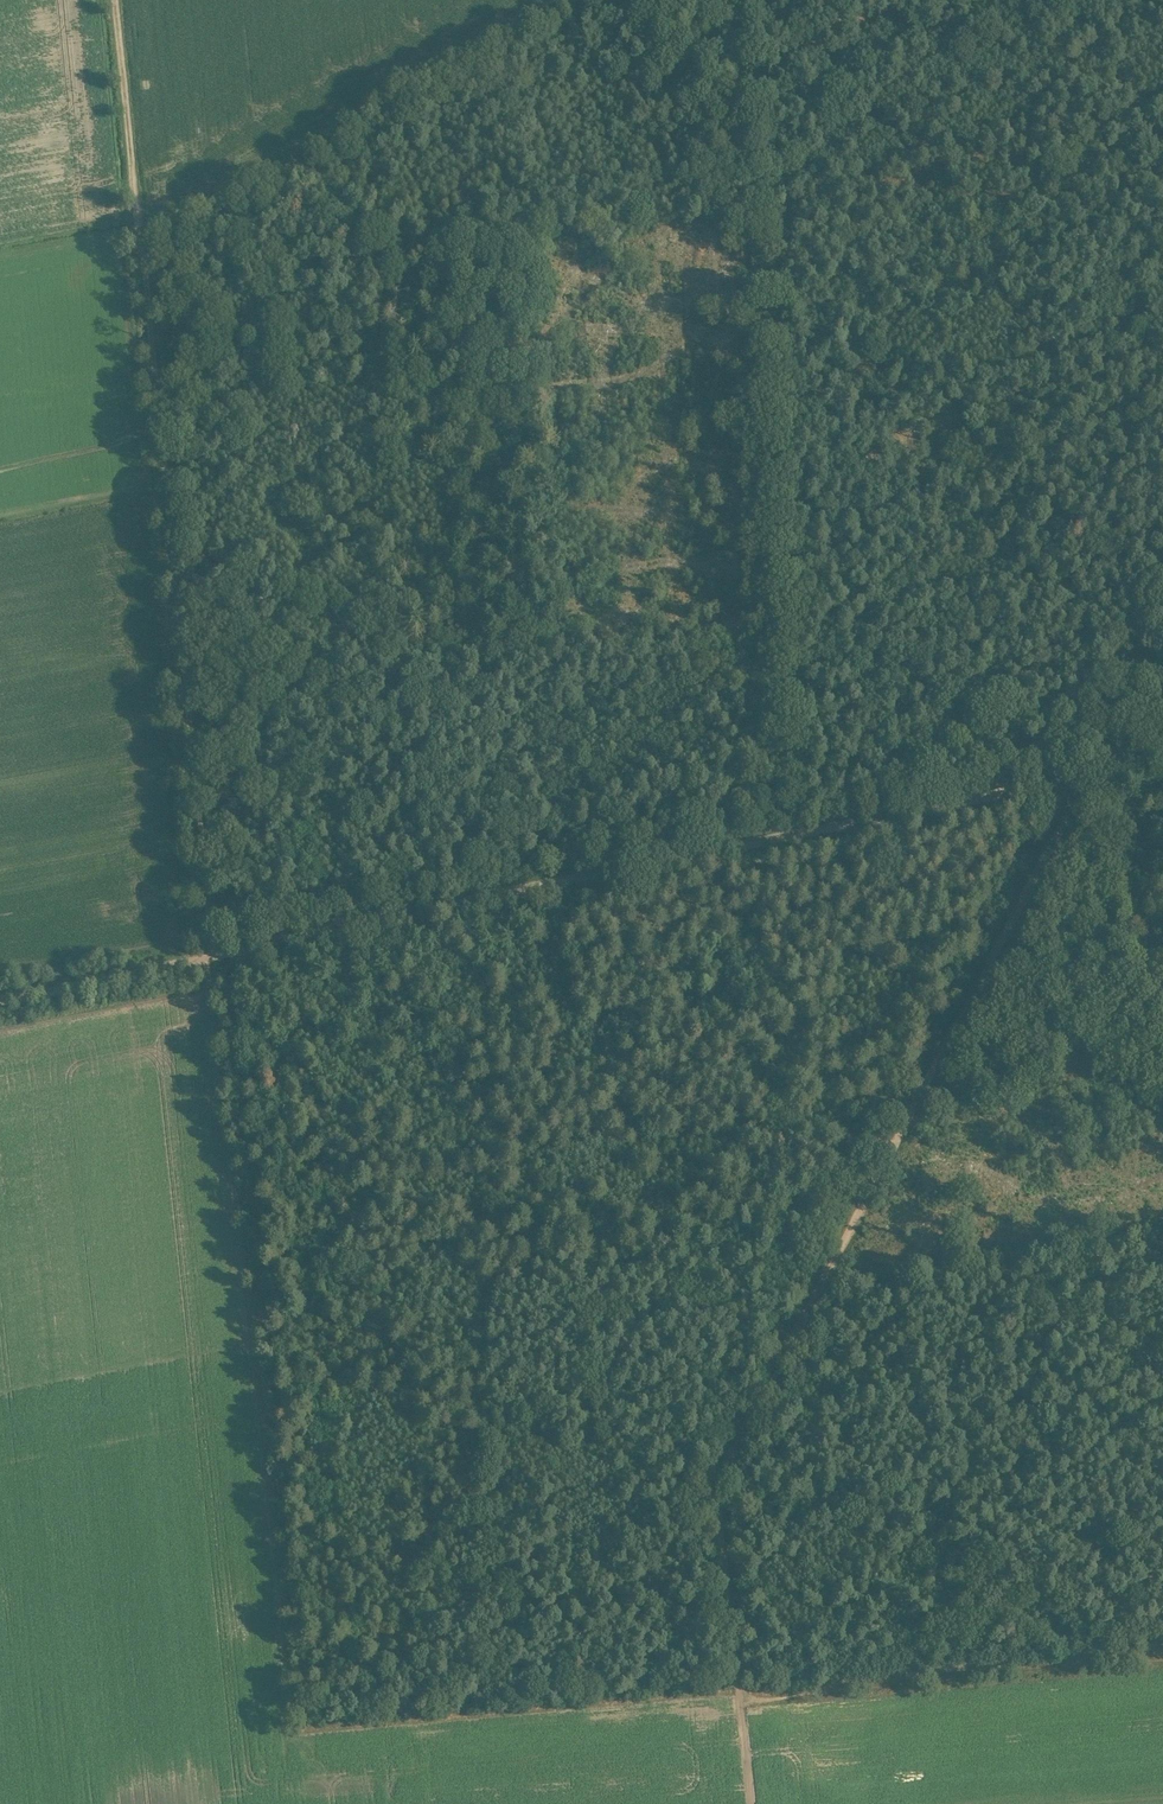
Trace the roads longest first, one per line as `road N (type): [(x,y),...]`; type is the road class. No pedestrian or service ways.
road 1 (track): [(0,995),(1050,785),(1096,768)]
road 2 (track): [(207,954),(116,0)]
road 3 (track): [(737,1674),(719,1474),(906,1127)]
road 4 (track): [(141,241),(582,0)]
road 5 (track): [(1162,1657),(741,1700)]
road 6 (track): [(906,1127),(1096,768)]
road 7 (track): [(751,1803),(737,1674)]

